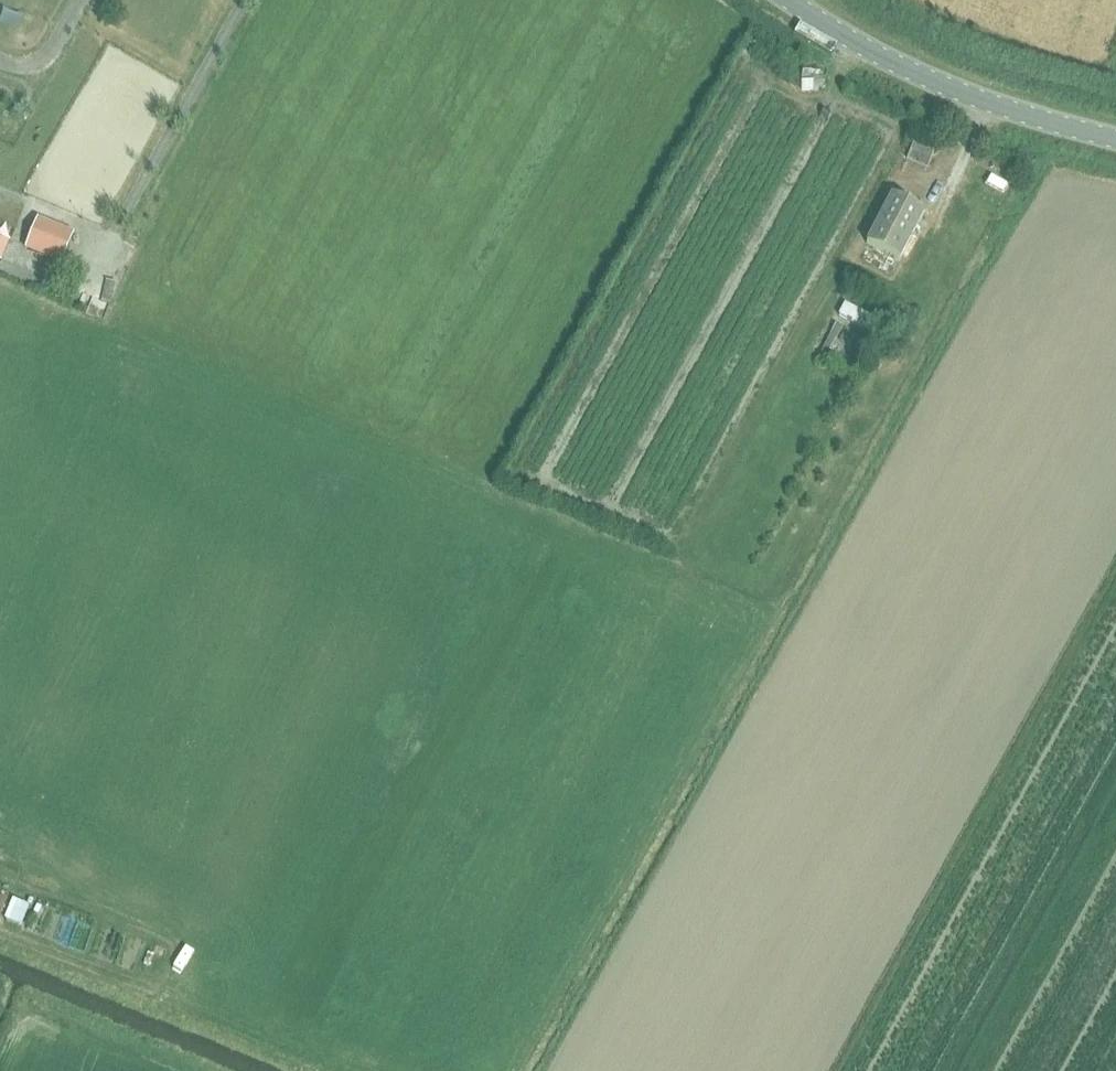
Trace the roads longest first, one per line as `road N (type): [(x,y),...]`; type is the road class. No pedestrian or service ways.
road 1 (tertiary): [(1115,140),(930,80),(783,0)]

